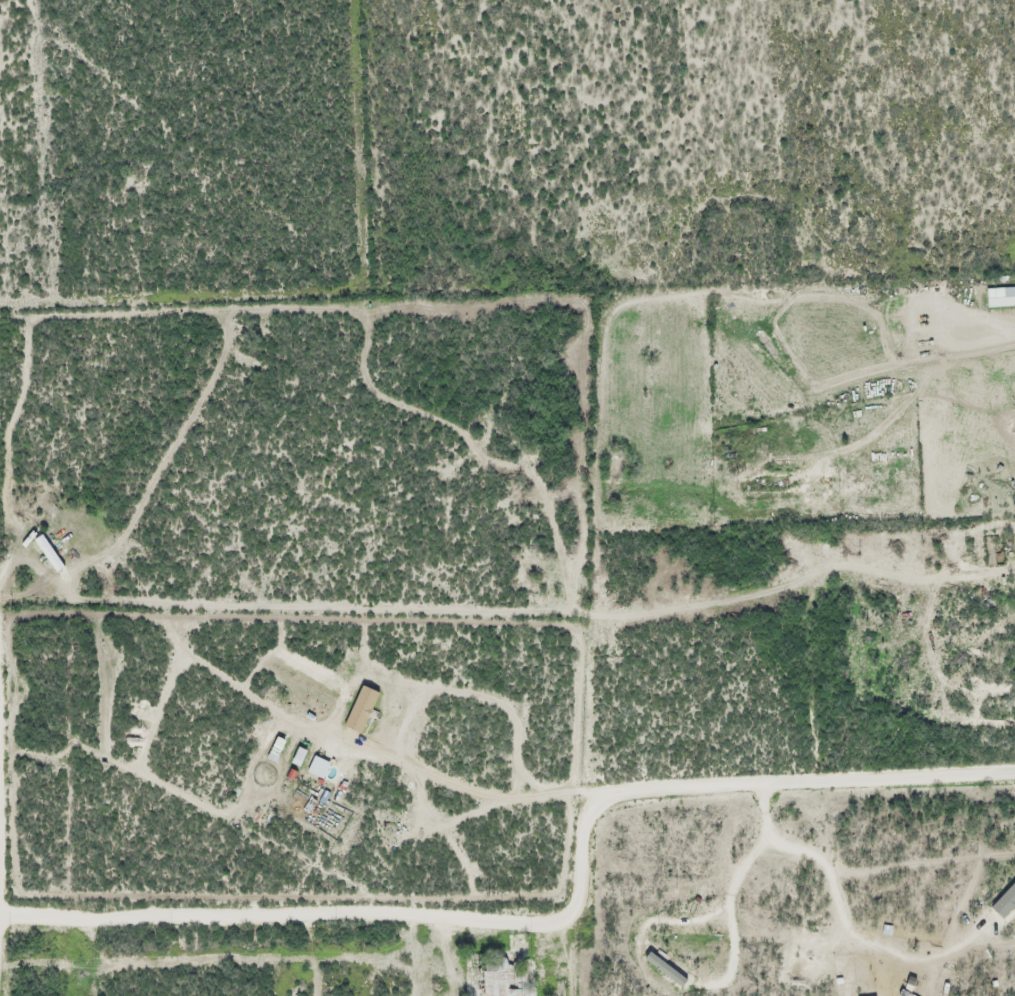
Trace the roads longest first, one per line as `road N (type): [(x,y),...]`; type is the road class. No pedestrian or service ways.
road 1 (residential): [(0,914),(546,923),(573,910),(587,819),(622,789),(1014,771)]

